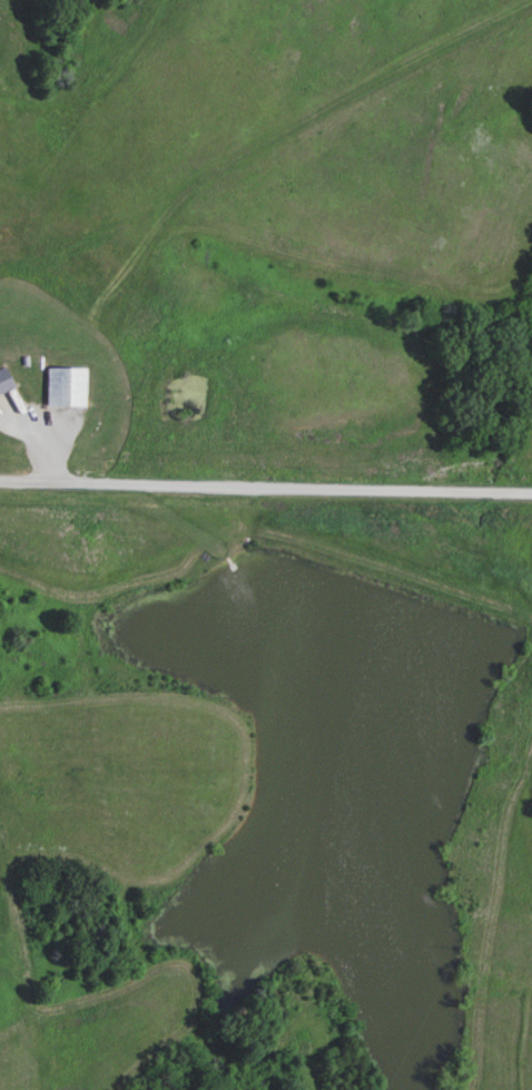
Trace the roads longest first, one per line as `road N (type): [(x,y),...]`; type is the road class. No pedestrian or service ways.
road 1 (residential): [(531,493),(0,482)]

